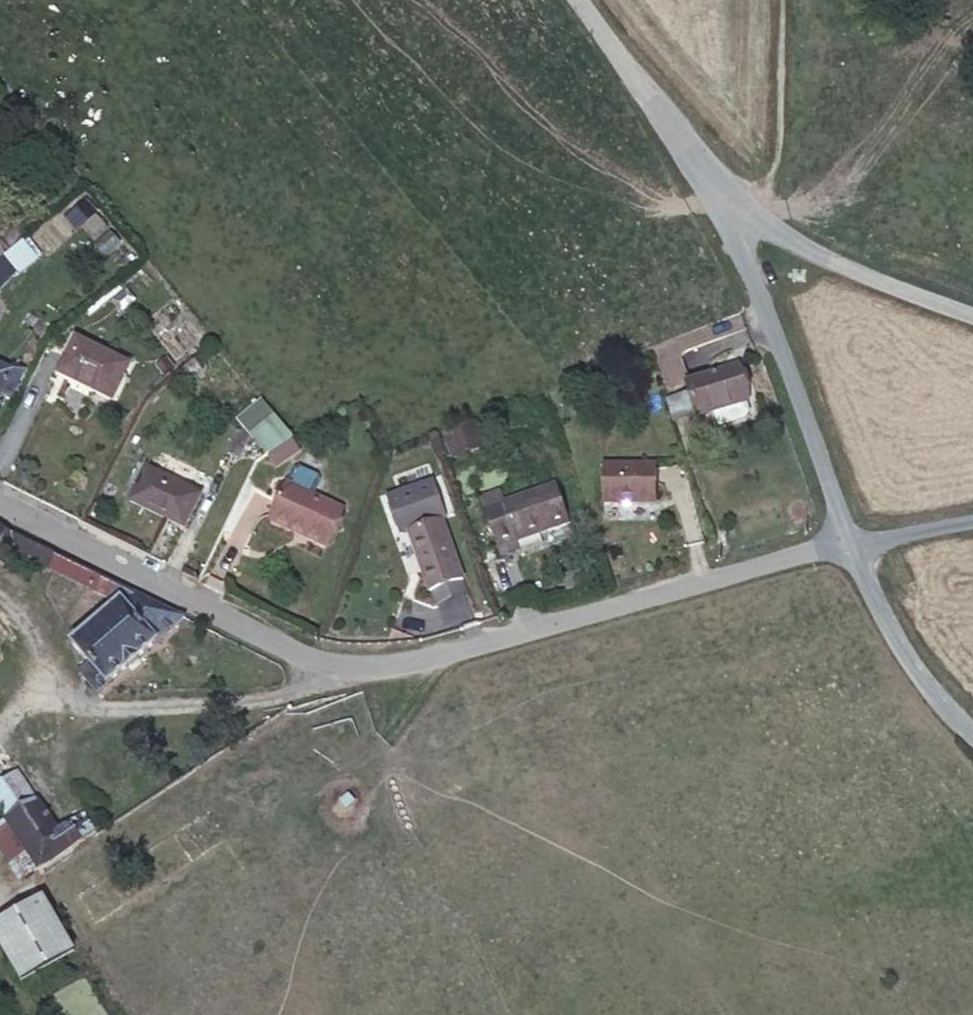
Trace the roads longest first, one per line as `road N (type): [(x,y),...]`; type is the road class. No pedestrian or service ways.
road 1 (residential): [(846,542),(382,666),(281,642),(0,504)]
road 2 (unclassified): [(846,542),(749,271),(704,179)]
road 3 (unclassified): [(972,316),(761,228),(704,179)]
road 4 (unclassified): [(972,735),(925,683),(846,542)]
road 5 (unclassified): [(704,179),(574,0)]
road 6 (unclassified): [(972,520),(846,542)]

